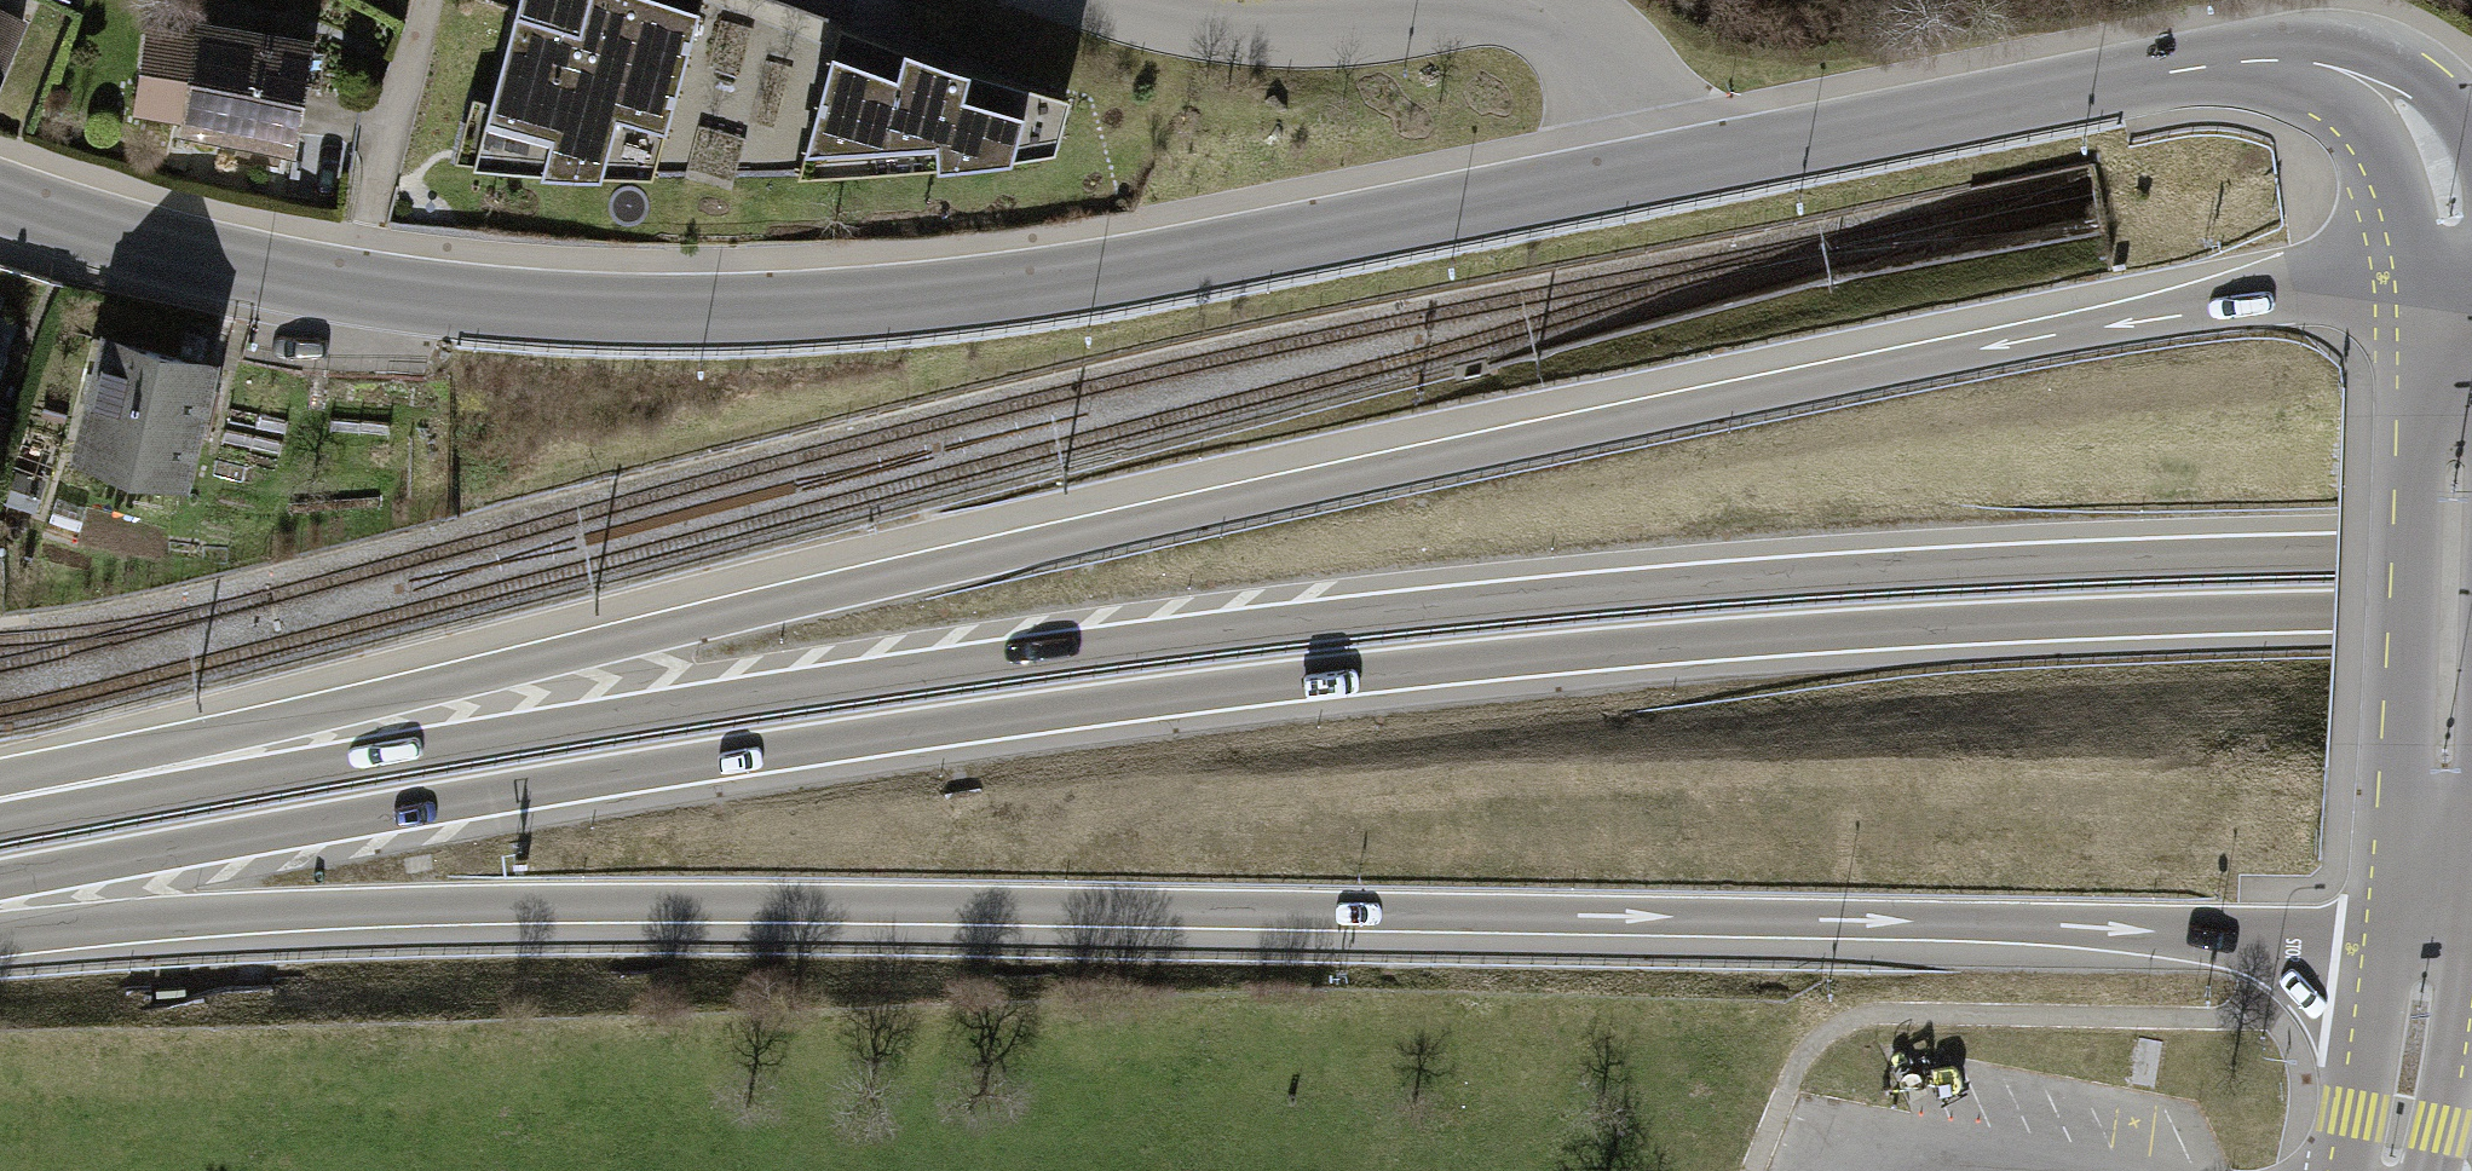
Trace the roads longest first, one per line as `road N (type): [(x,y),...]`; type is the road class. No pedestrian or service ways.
road 1 (trunk): [(2456,304),(2316,288),(2252,298),(685,627),(0,808)]
road 2 (trunk): [(0,882),(567,783),(1346,679),(1870,632),(2471,611)]
road 3 (trunk): [(2471,553),(1883,572),(1316,622),(548,730),(0,823)]
road 4 (trunk): [(0,914),(806,906),(1324,913),(1969,925),(2428,953)]
road 5 (tertiary): [(1636,172),(1043,289),(726,315),(517,311),(344,292),(0,207)]
road 6 (tertiary): [(2456,304),(2450,205),(2433,142),(2391,86),(2332,61),(2254,59),(2135,77),(1636,172)]
road 7 (residential): [(1636,172),(1607,74),(1578,28),(1521,12),(1273,38),(1145,22),(1087,0)]
road 8 (secondary): [(2438,776),(2456,304)]
road 9 (secondary): [(2428,953),(2388,1170)]

